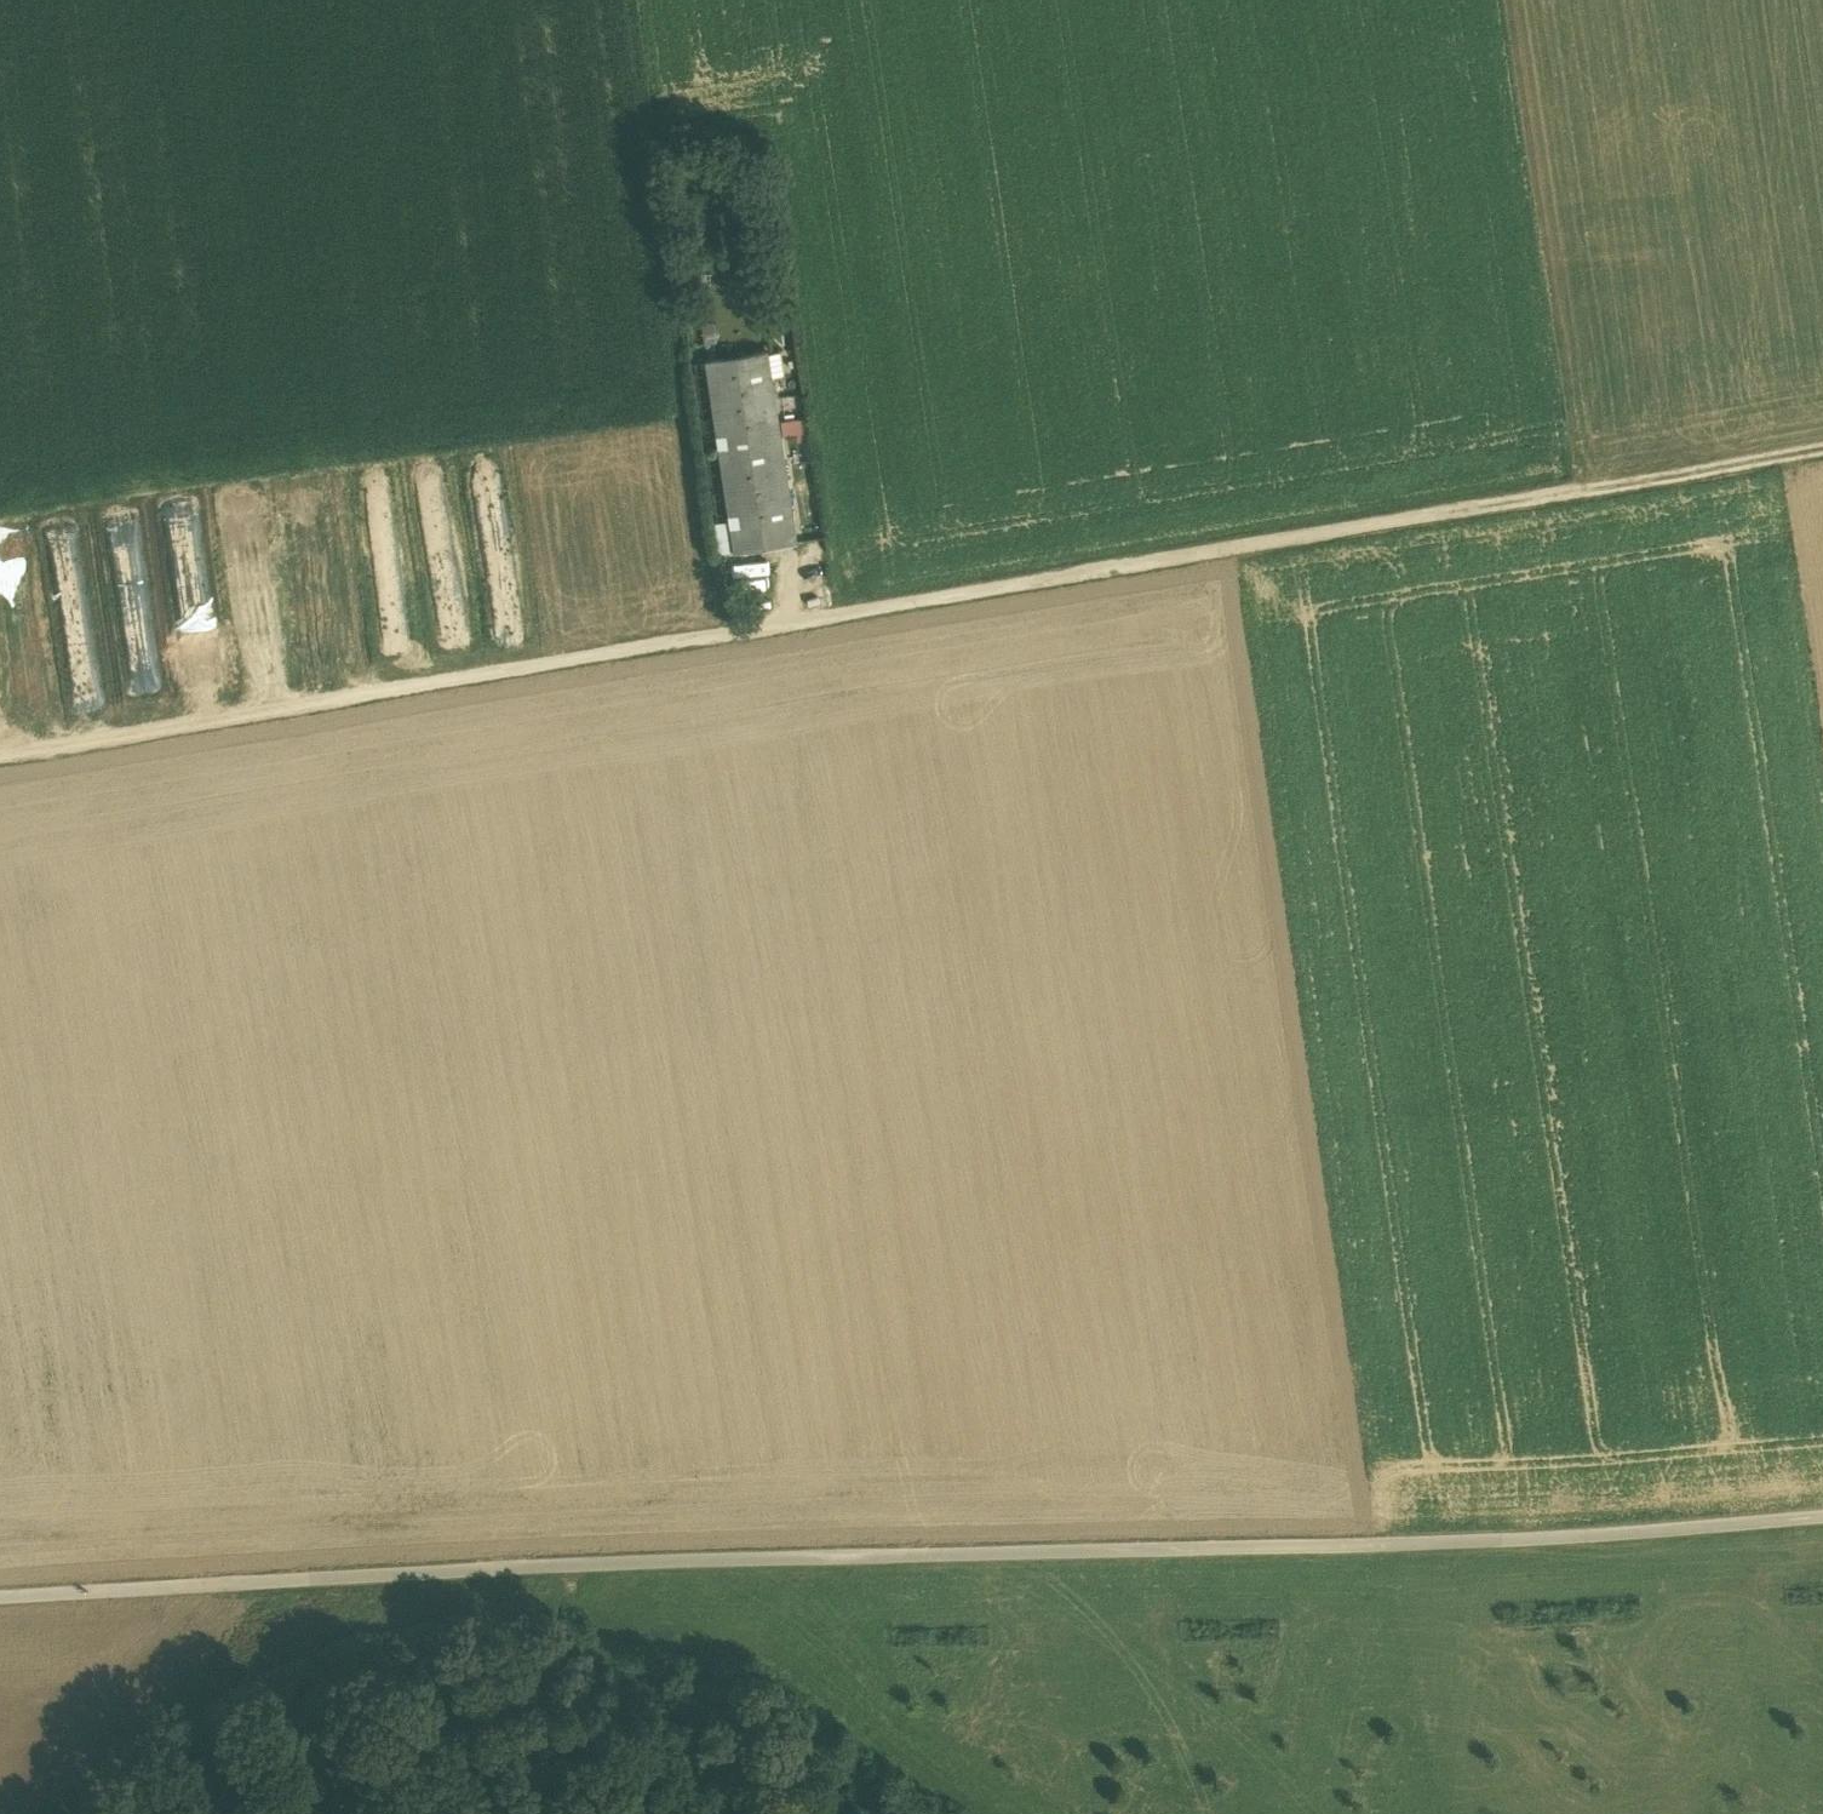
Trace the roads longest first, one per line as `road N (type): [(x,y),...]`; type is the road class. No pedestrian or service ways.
road 1 (unclassified): [(0,1597),(505,1568),(1493,1541),(1822,1516)]
road 2 (track): [(849,608),(1822,446)]

